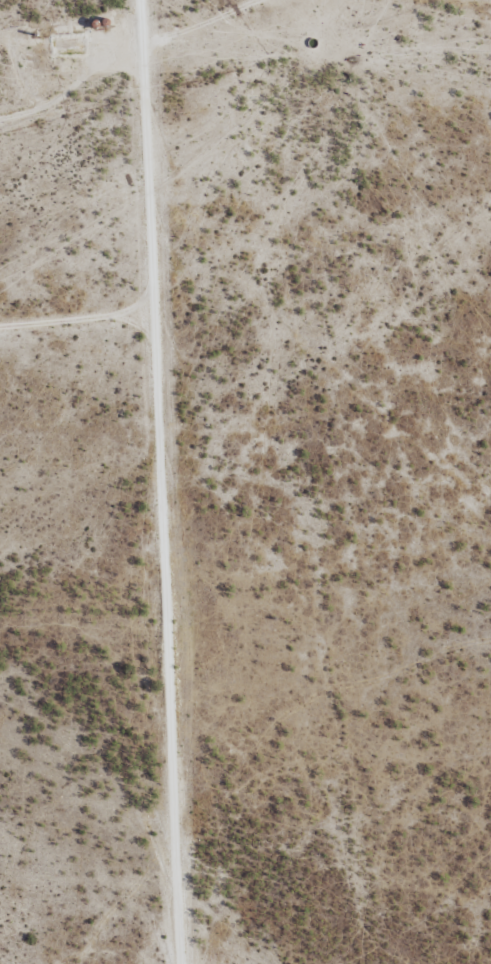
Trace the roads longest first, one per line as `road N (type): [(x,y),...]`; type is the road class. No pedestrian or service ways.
road 1 (track): [(159,963),(139,740),(129,82),(137,0)]
road 2 (track): [(251,0),(164,42),(129,82),(0,118)]

